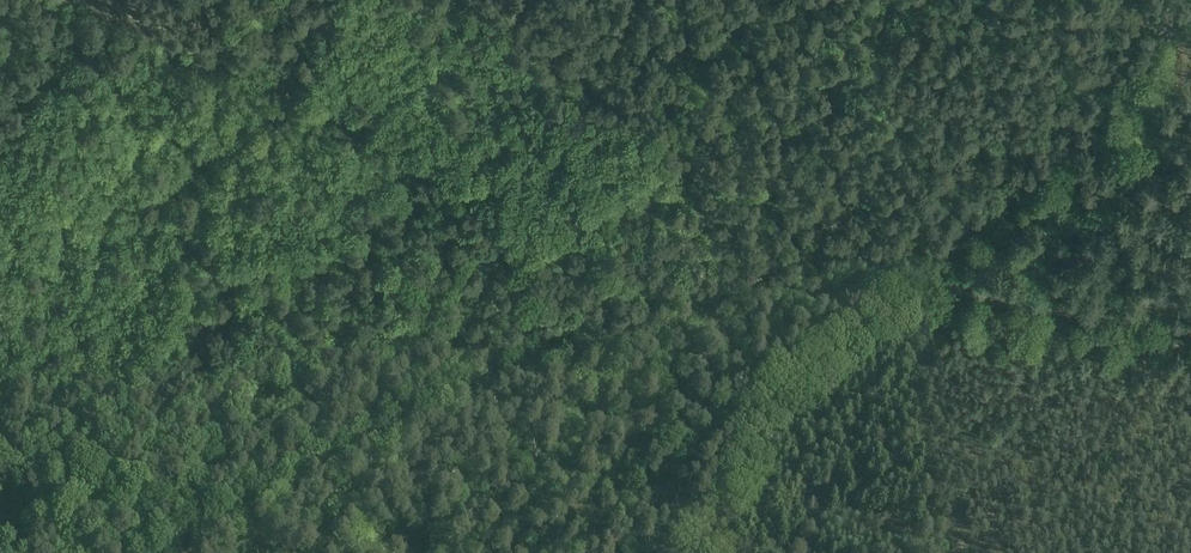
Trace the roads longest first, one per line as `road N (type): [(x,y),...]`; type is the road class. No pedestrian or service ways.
road 1 (tertiary): [(170,552),(535,363),(894,291),(1083,136),(1190,0)]
road 2 (track): [(106,0),(370,127),(469,186),(499,233),(542,361)]
road 3 (track): [(694,552),(763,420),(799,383),(935,290)]
road 4 (track): [(1190,331),(935,290)]

